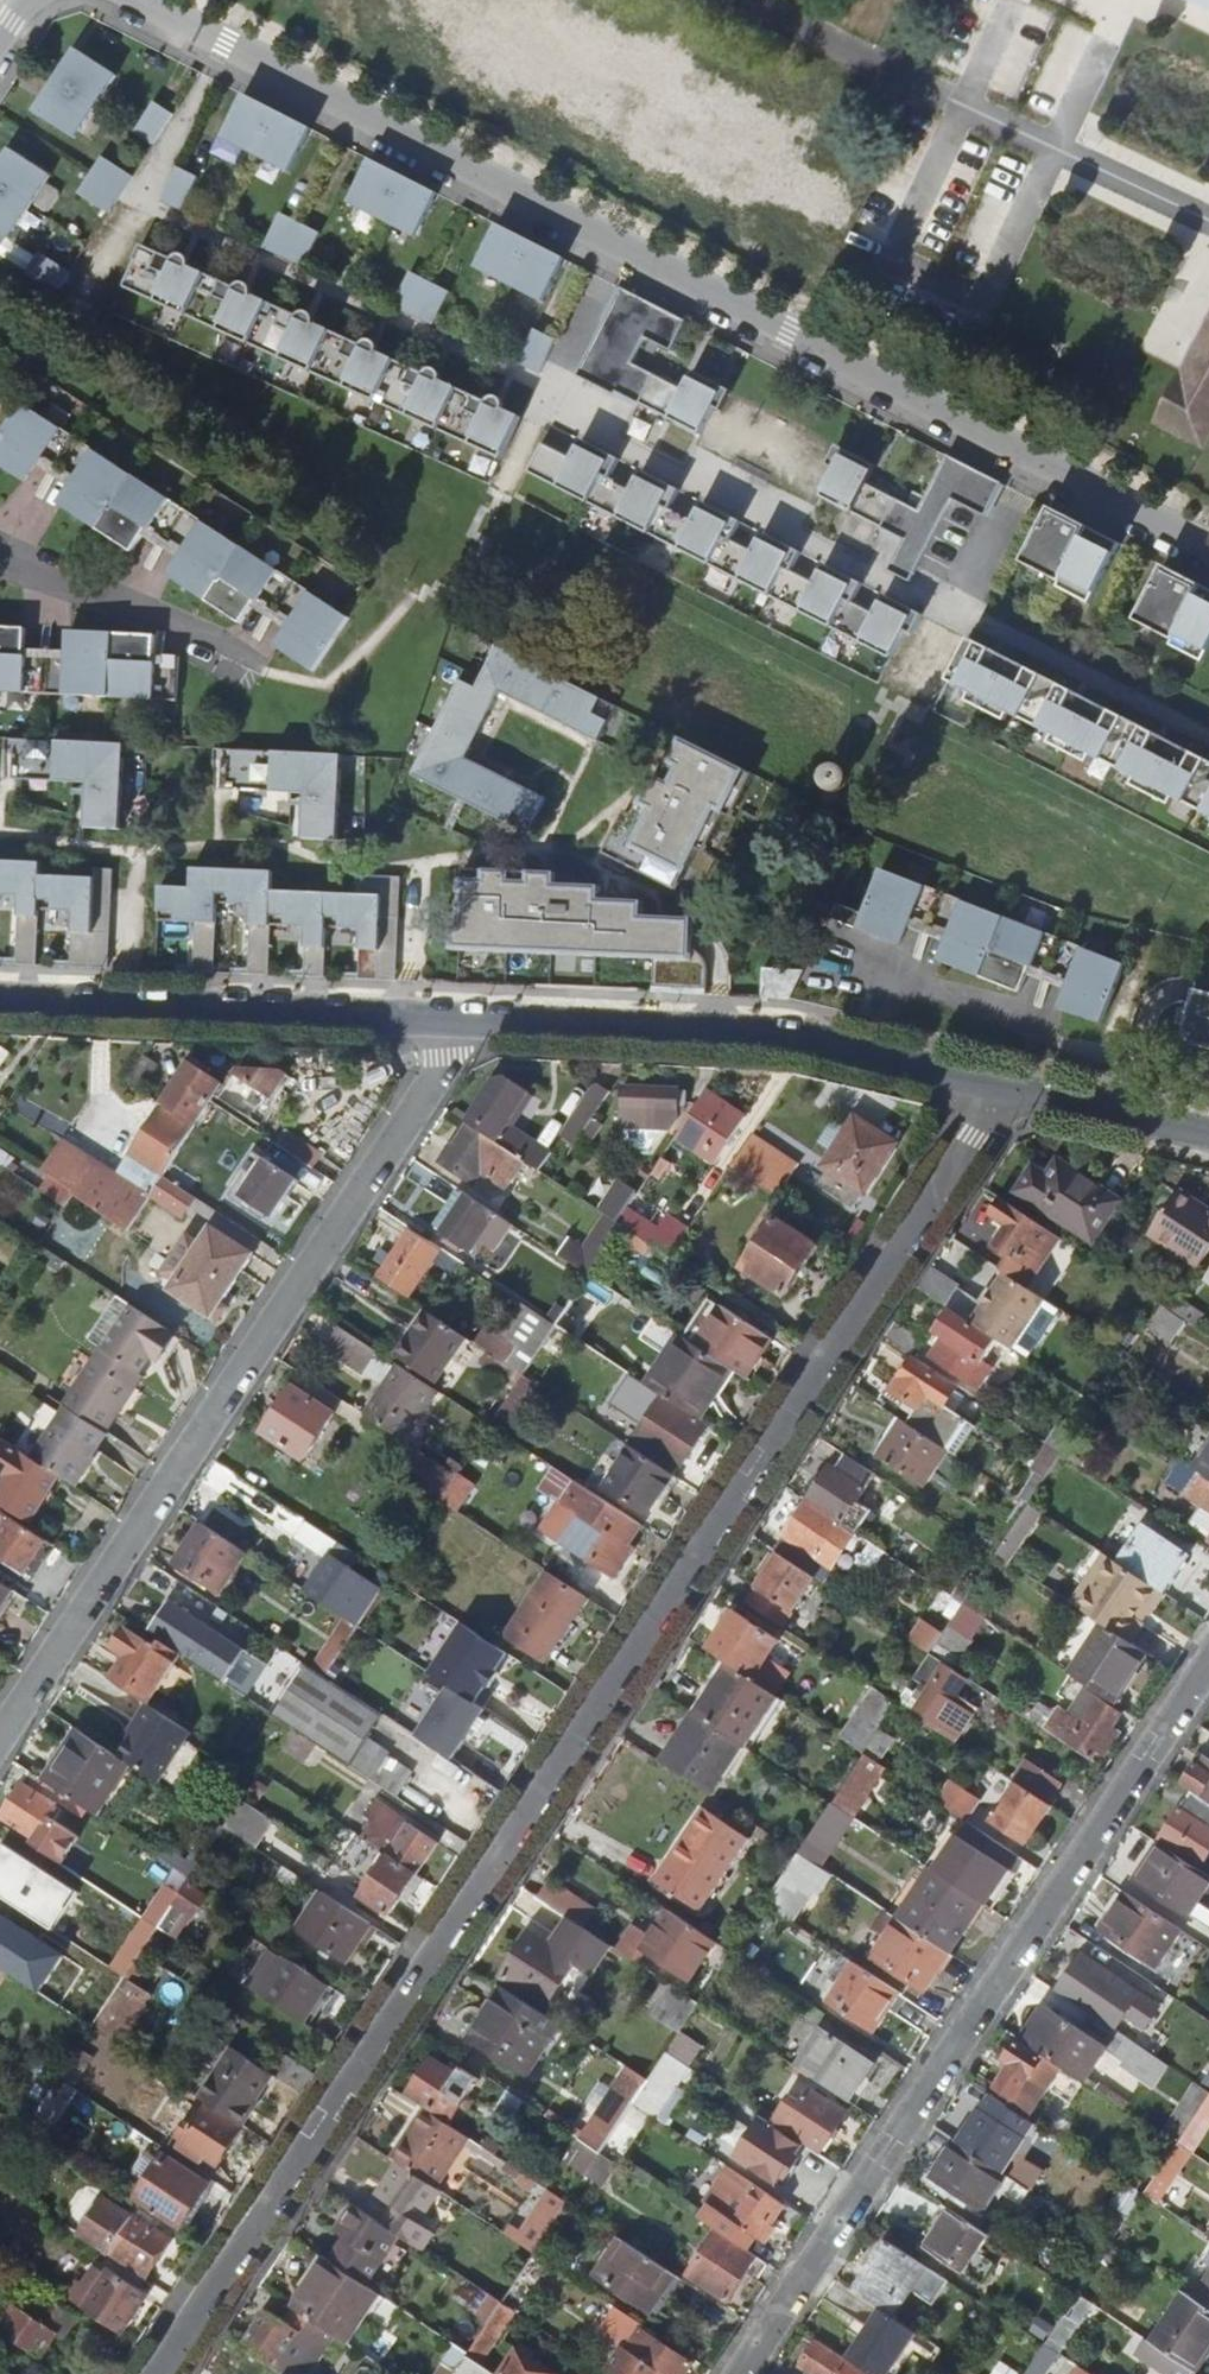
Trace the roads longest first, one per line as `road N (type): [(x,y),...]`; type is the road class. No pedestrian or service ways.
road 1 (unclassified): [(160,2373),(1007,1089)]
road 2 (residential): [(143,0),(1208,548)]
road 3 (unclassified): [(734,2373),(1208,1658)]
road 4 (unclassified): [(0,1739),(429,1090),(464,1021)]
road 5 (tertiary): [(464,1021),(795,1039),(1007,1089)]
road 6 (tertiary): [(0,998),(464,1021)]
road 7 (tertiary): [(1007,1089),(1208,1137)]

